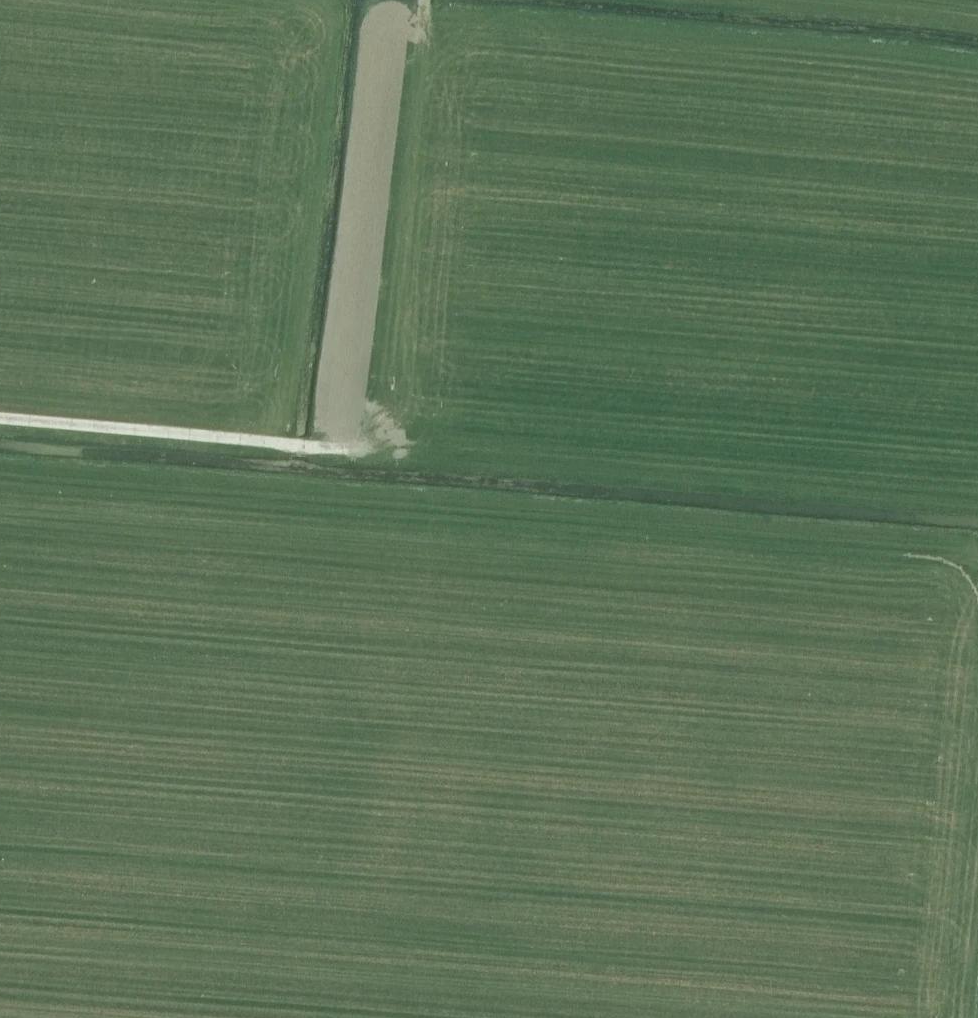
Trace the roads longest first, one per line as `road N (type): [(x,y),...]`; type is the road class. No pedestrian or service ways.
road 1 (track): [(0,418),(333,447)]

